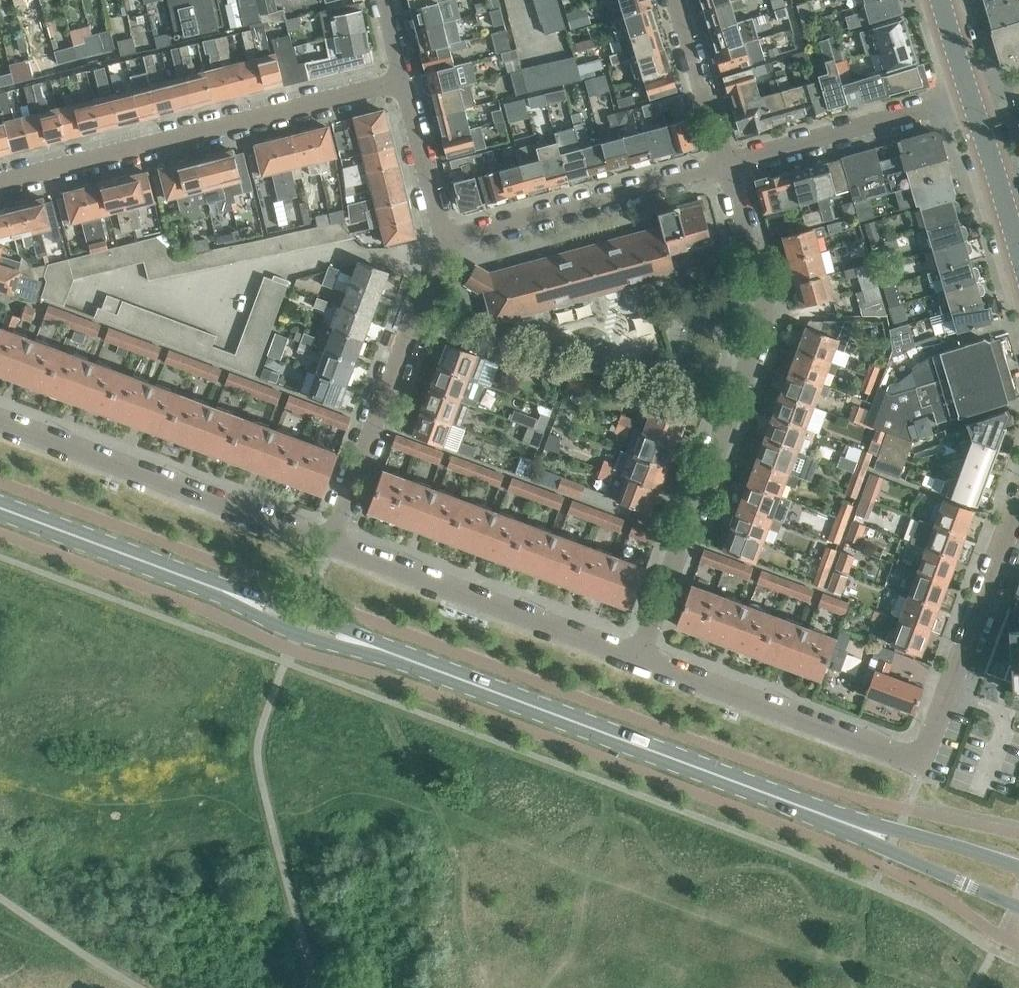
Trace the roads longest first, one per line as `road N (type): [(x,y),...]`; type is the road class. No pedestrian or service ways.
road 1 (secondary): [(732,778),(0,508)]
road 2 (residential): [(642,660),(768,333),(725,162)]
road 3 (residential): [(0,181),(404,79)]
road 4 (residential): [(329,543),(0,420)]
road 5 (residential): [(642,660),(329,543)]
road 6 (residential): [(329,543),(445,237)]
road 7 (secondary): [(732,778),(1018,907)]
road 8 (secondary): [(1018,866),(732,778)]
road 9 (residential): [(919,755),(642,660)]
road 10 (residential): [(445,237),(725,162)]
road 11 (residential): [(919,755),(1018,499)]
road 12 (residential): [(725,162),(970,98)]
road 13 (residential): [(725,162),(675,0)]
road 14 (residential): [(445,237),(404,79)]
road 15 (tertiary): [(1018,251),(970,98)]

